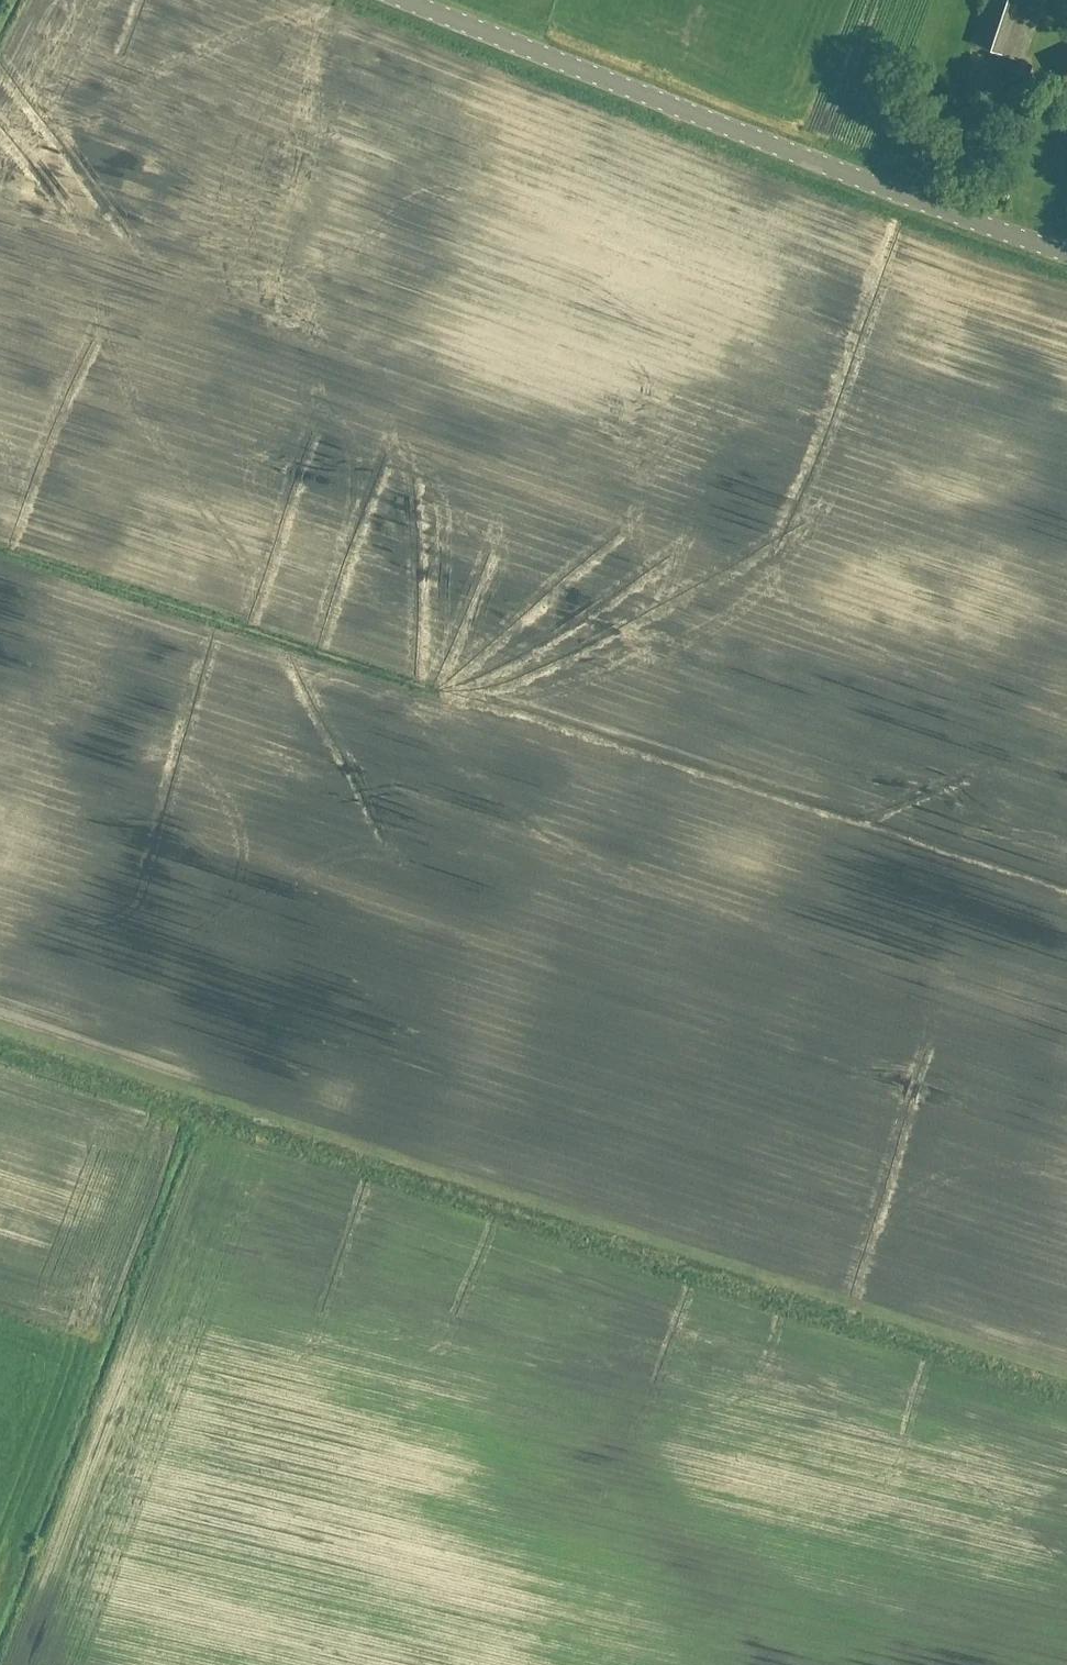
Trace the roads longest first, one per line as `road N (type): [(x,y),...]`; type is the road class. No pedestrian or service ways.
road 1 (tertiary): [(433,0),(947,208),(1066,246)]

